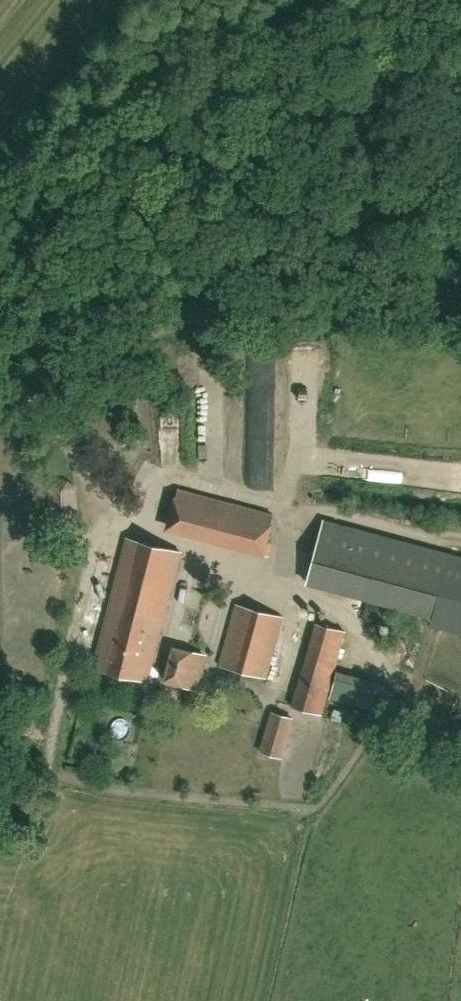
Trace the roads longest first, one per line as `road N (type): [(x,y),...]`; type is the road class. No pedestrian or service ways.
road 1 (track): [(306,292),(289,458),(291,574),(108,526),(103,480),(33,393)]
road 2 (track): [(460,309),(306,292),(237,302),(33,393),(0,372)]
road 3 (track): [(460,543),(189,482),(103,480)]
road 4 (track): [(289,458),(460,477)]
road 5 (track): [(108,526),(69,686)]
road 6 (track): [(291,574),(304,614),(281,699)]

